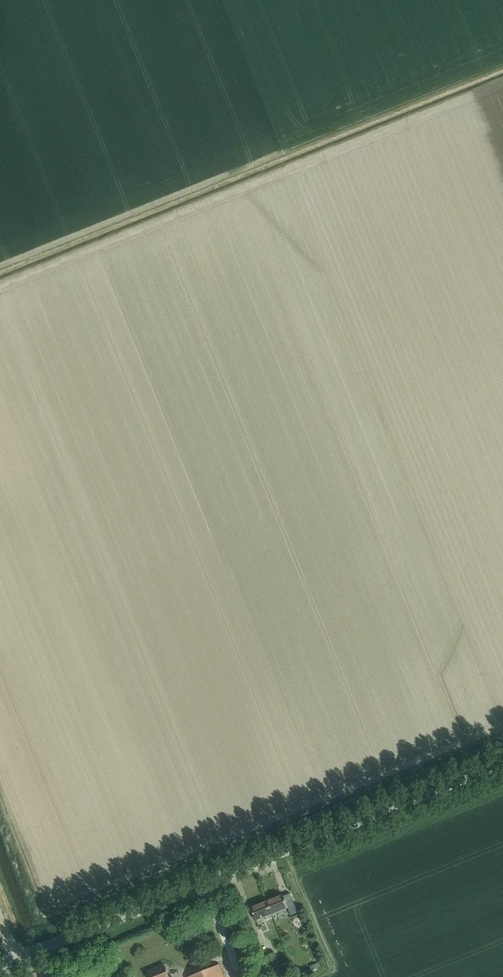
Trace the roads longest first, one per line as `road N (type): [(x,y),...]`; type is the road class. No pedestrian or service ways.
road 1 (unclassified): [(0,965),(502,763)]

